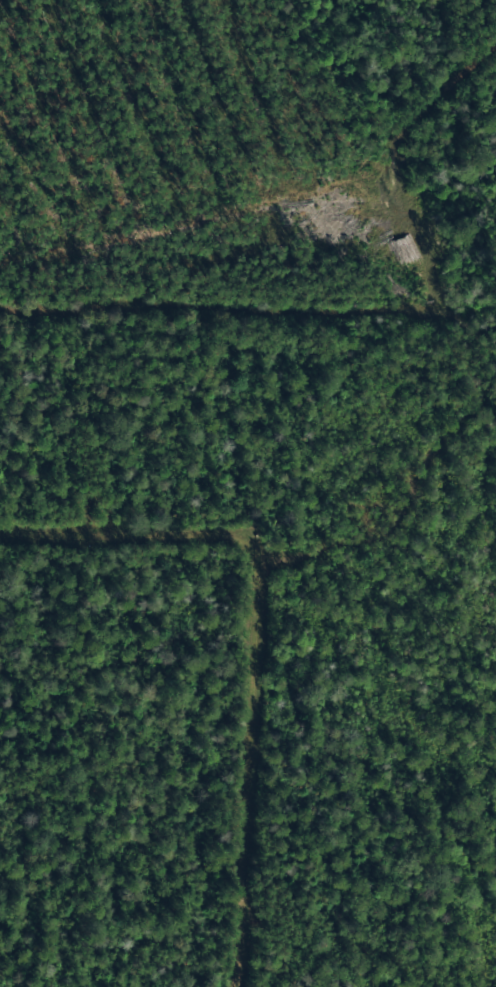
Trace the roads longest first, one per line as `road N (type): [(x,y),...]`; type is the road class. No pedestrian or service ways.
road 1 (residential): [(241,986),(244,607),(220,583)]

